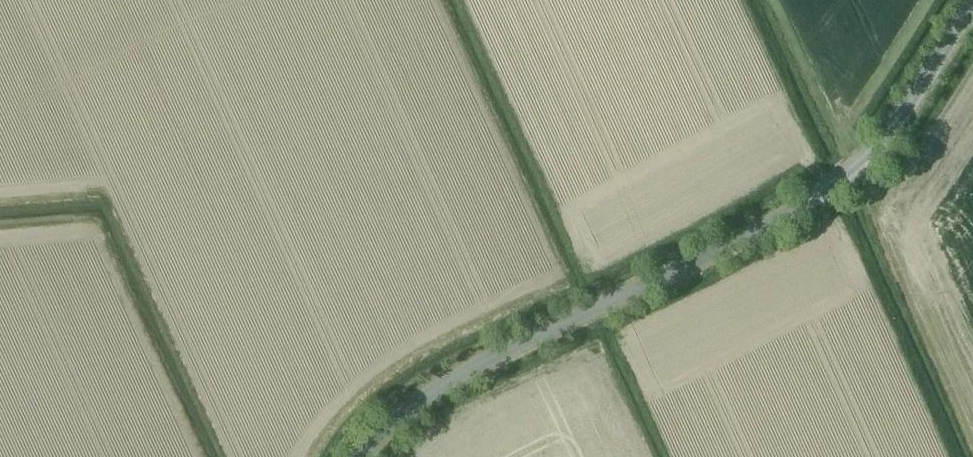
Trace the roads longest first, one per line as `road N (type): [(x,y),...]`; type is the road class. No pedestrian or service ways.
road 1 (tertiary): [(353,456),(421,399),(775,228),(845,185),(908,112),(972,2)]

